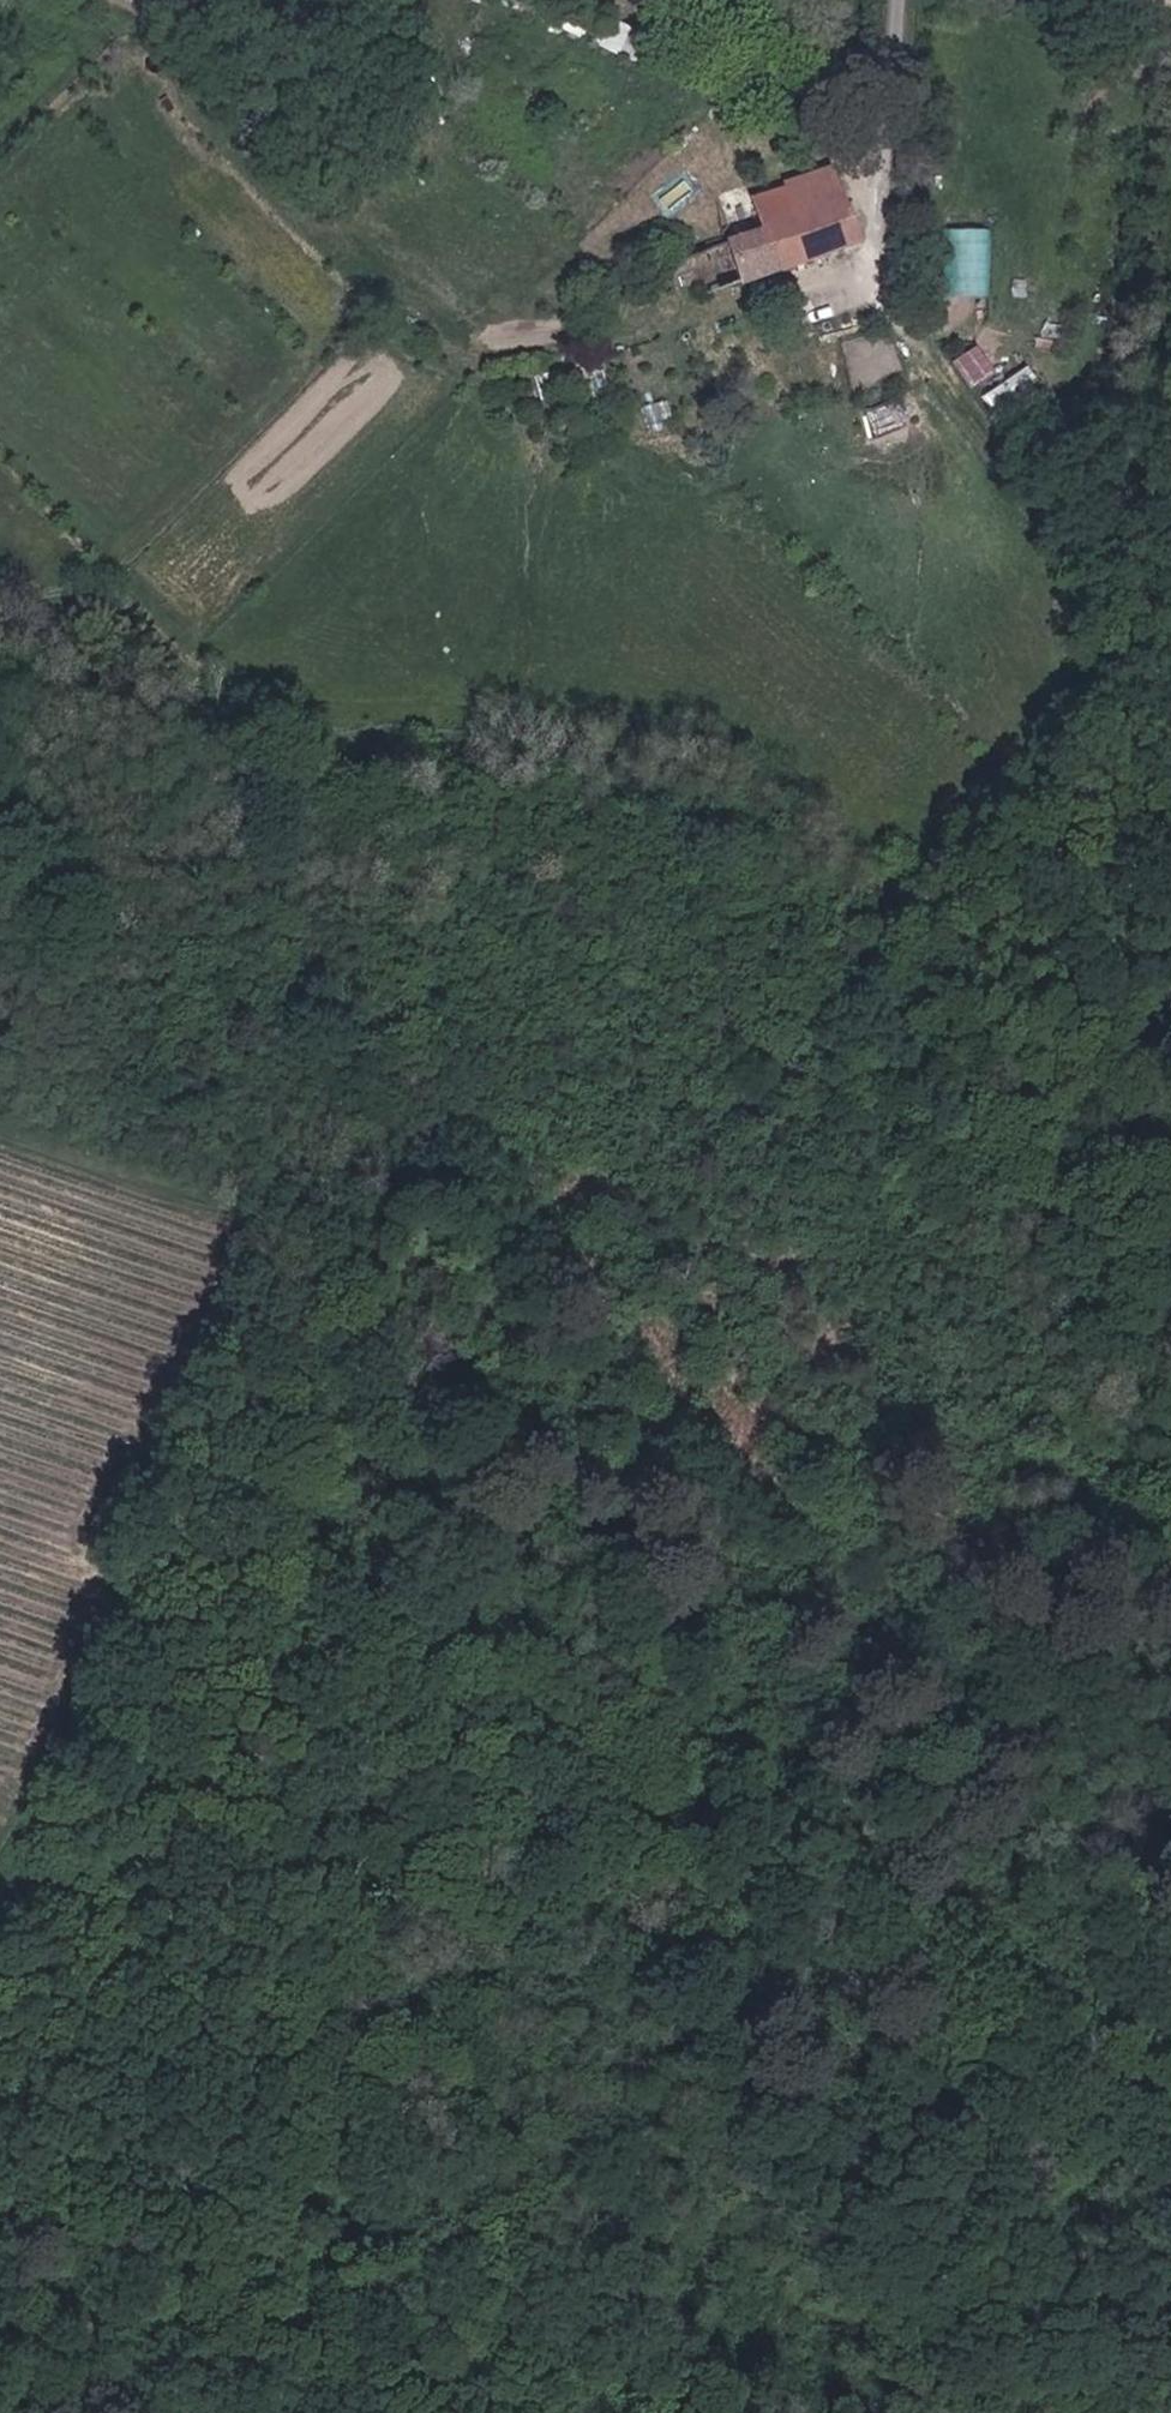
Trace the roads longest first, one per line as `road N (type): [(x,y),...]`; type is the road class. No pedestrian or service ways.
road 1 (unclassified): [(902,0),(880,269)]

